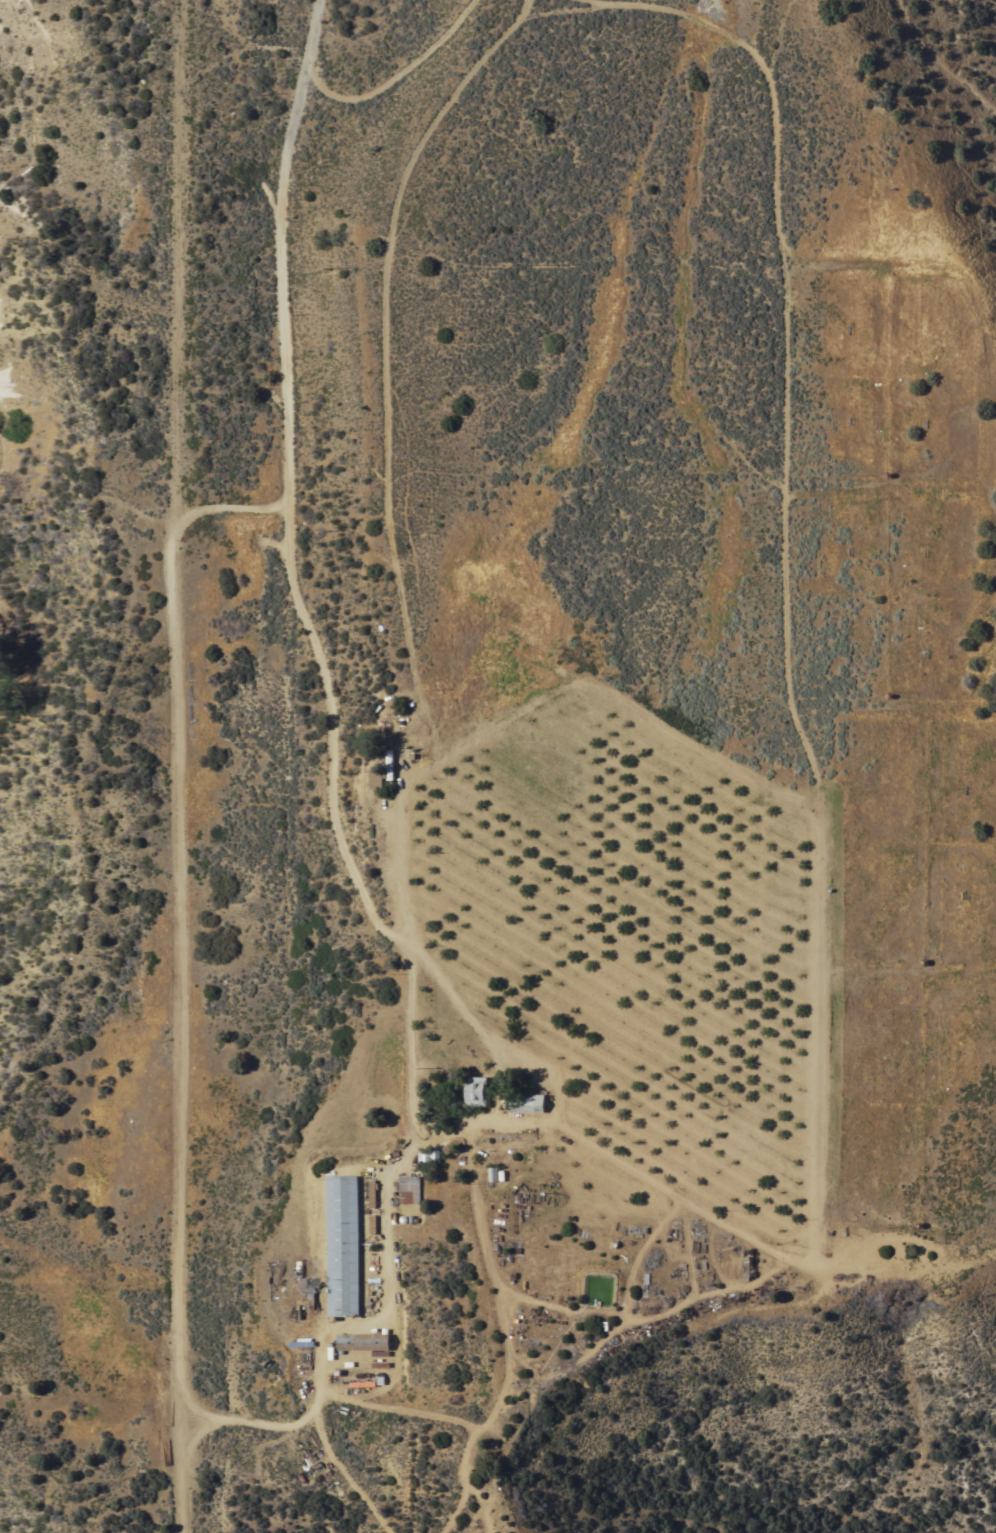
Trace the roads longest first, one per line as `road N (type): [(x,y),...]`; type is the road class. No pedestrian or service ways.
road 1 (track): [(582,0),(671,5),(753,49),(774,83),(788,362),(788,656),(796,720),(820,781)]
road 2 (track): [(531,0),(441,109),(402,172),(390,233),(386,473),(417,713),(400,798)]
road 3 (track): [(784,245),(812,265),(925,233),(950,259),(976,315),(974,534),(957,643),(958,694),(969,723),(995,742)]
road 4 (track): [(180,520),(173,388),(178,0)]
road 5 (track): [(384,352),(424,271),(422,218),(463,197),(522,132),(567,0)]
road 6 (track): [(825,972),(822,1261)]
road 7 (track): [(306,64),(333,97),(367,94),(419,61),(473,0)]
road 8 (track): [(995,1250),(932,1263),(779,1258)]
road 9 (track): [(411,957),(436,974),(505,1070),(493,1123)]
road 10 (track): [(172,626),(189,624),(211,686),(209,747),(196,768),(173,769)]
road 11 (track): [(825,972),(820,781)]
road 12 (track): [(288,180),(342,198),(361,294),(384,308)]
road 13 (track): [(995,978),(825,972)]
road 14 (track): [(174,255),(199,280),(228,284),(283,259)]

